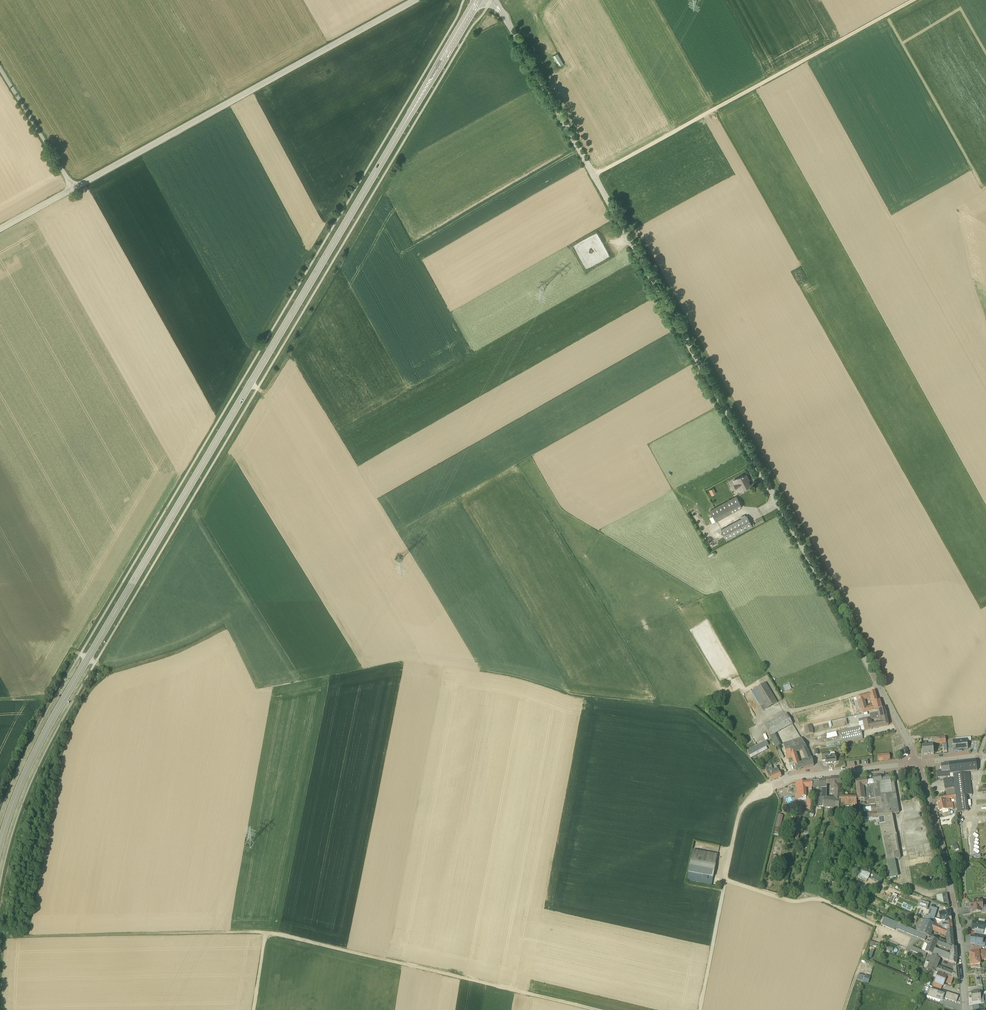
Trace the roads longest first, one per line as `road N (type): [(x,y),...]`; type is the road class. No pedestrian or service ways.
road 1 (primary): [(0,843),(55,715),(477,0)]
road 2 (unclassified): [(917,763),(501,11)]
road 3 (unclassified): [(415,0),(73,188)]
road 4 (track): [(254,1009),(266,933),(1,936),(0,975)]
road 5 (track): [(915,0),(594,175)]
road 6 (track): [(266,933),(586,1009)]
road 7 (track): [(0,700),(40,700),(73,653),(118,670),(224,628)]
road 8 (residential): [(917,763),(948,873),(965,1009)]
road 9 (track): [(700,1009),(738,817),(767,791)]
road 10 (track): [(725,880),(789,900),(827,901),(913,940)]
road 11 (residential): [(767,791),(793,777),(917,763)]
road 12 (unclassified): [(73,188),(0,69)]

